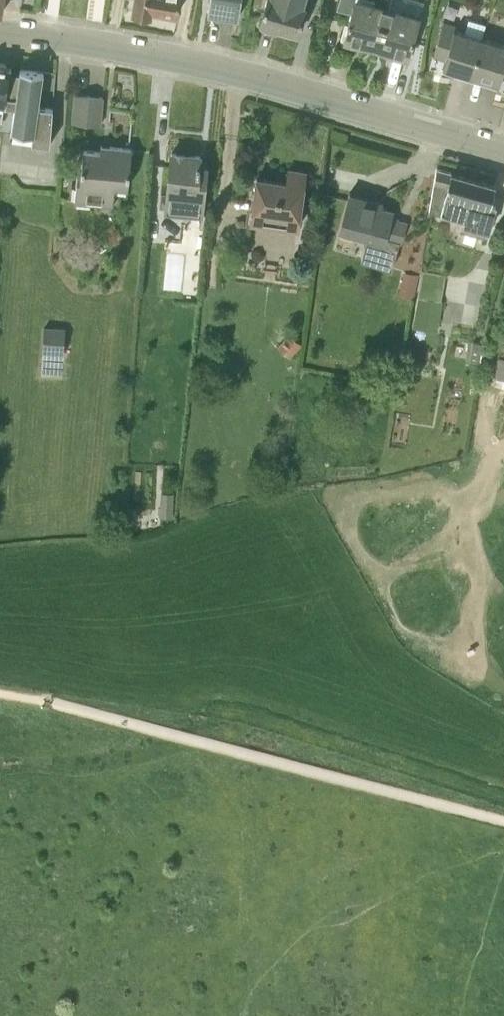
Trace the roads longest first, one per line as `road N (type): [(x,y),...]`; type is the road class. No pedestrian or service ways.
road 1 (tertiary): [(503,149),(206,63),(0,32)]

